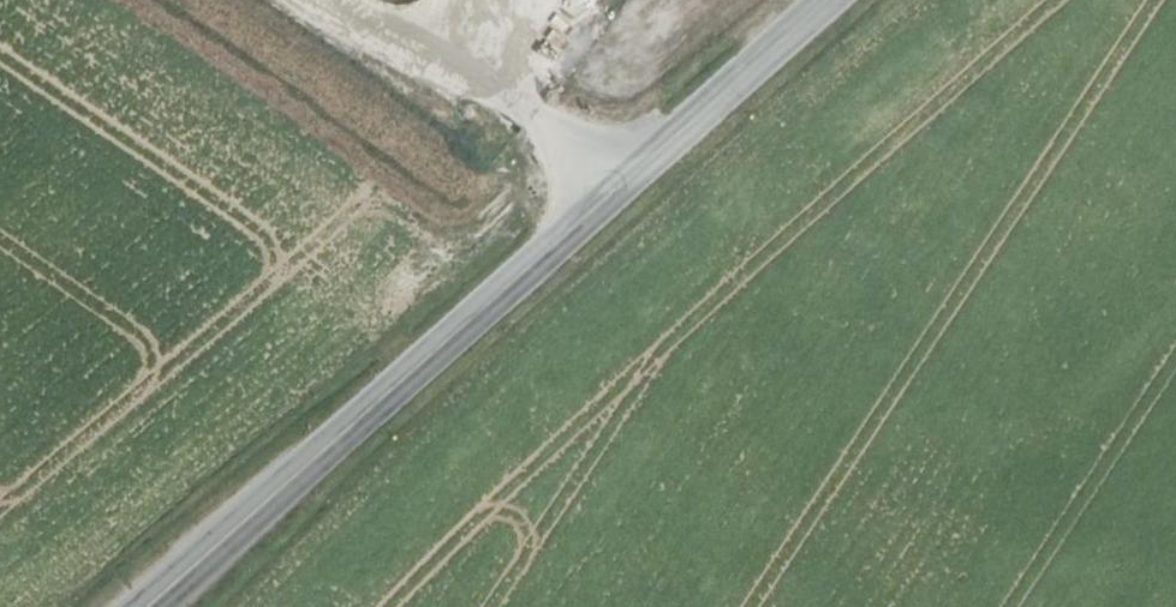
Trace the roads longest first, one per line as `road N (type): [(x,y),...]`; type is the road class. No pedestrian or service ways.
road 1 (tertiary): [(152,606),(832,0)]
road 2 (track): [(706,0),(555,138),(603,204)]

